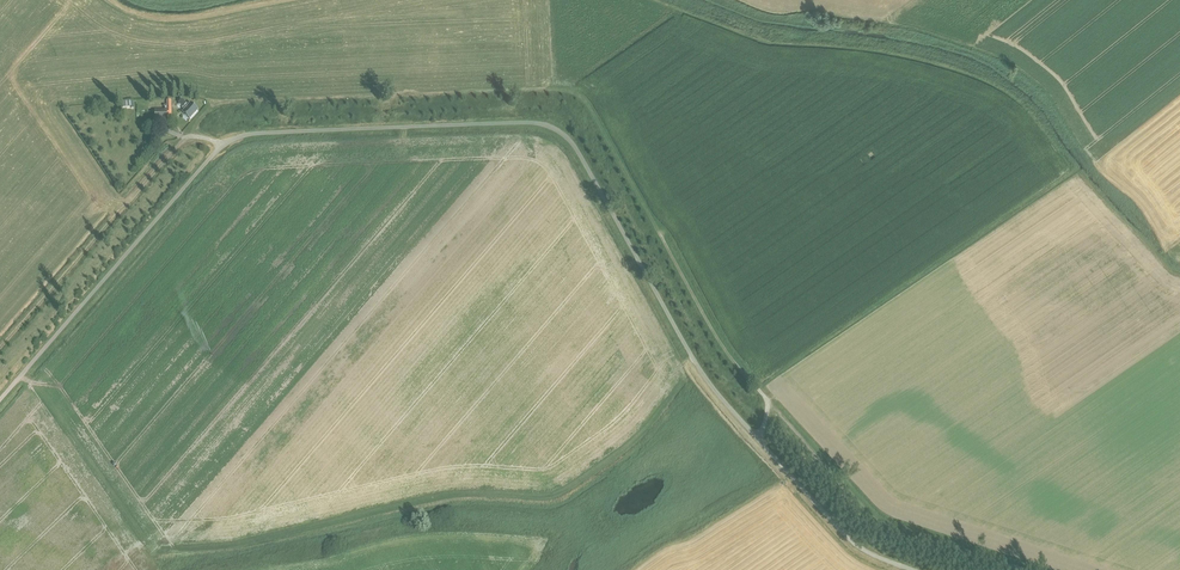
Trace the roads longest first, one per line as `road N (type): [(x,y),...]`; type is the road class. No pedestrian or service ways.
road 1 (unclassified): [(0,400),(231,140),(262,132),(538,123),(577,148),(721,398),(850,539),(914,569)]

